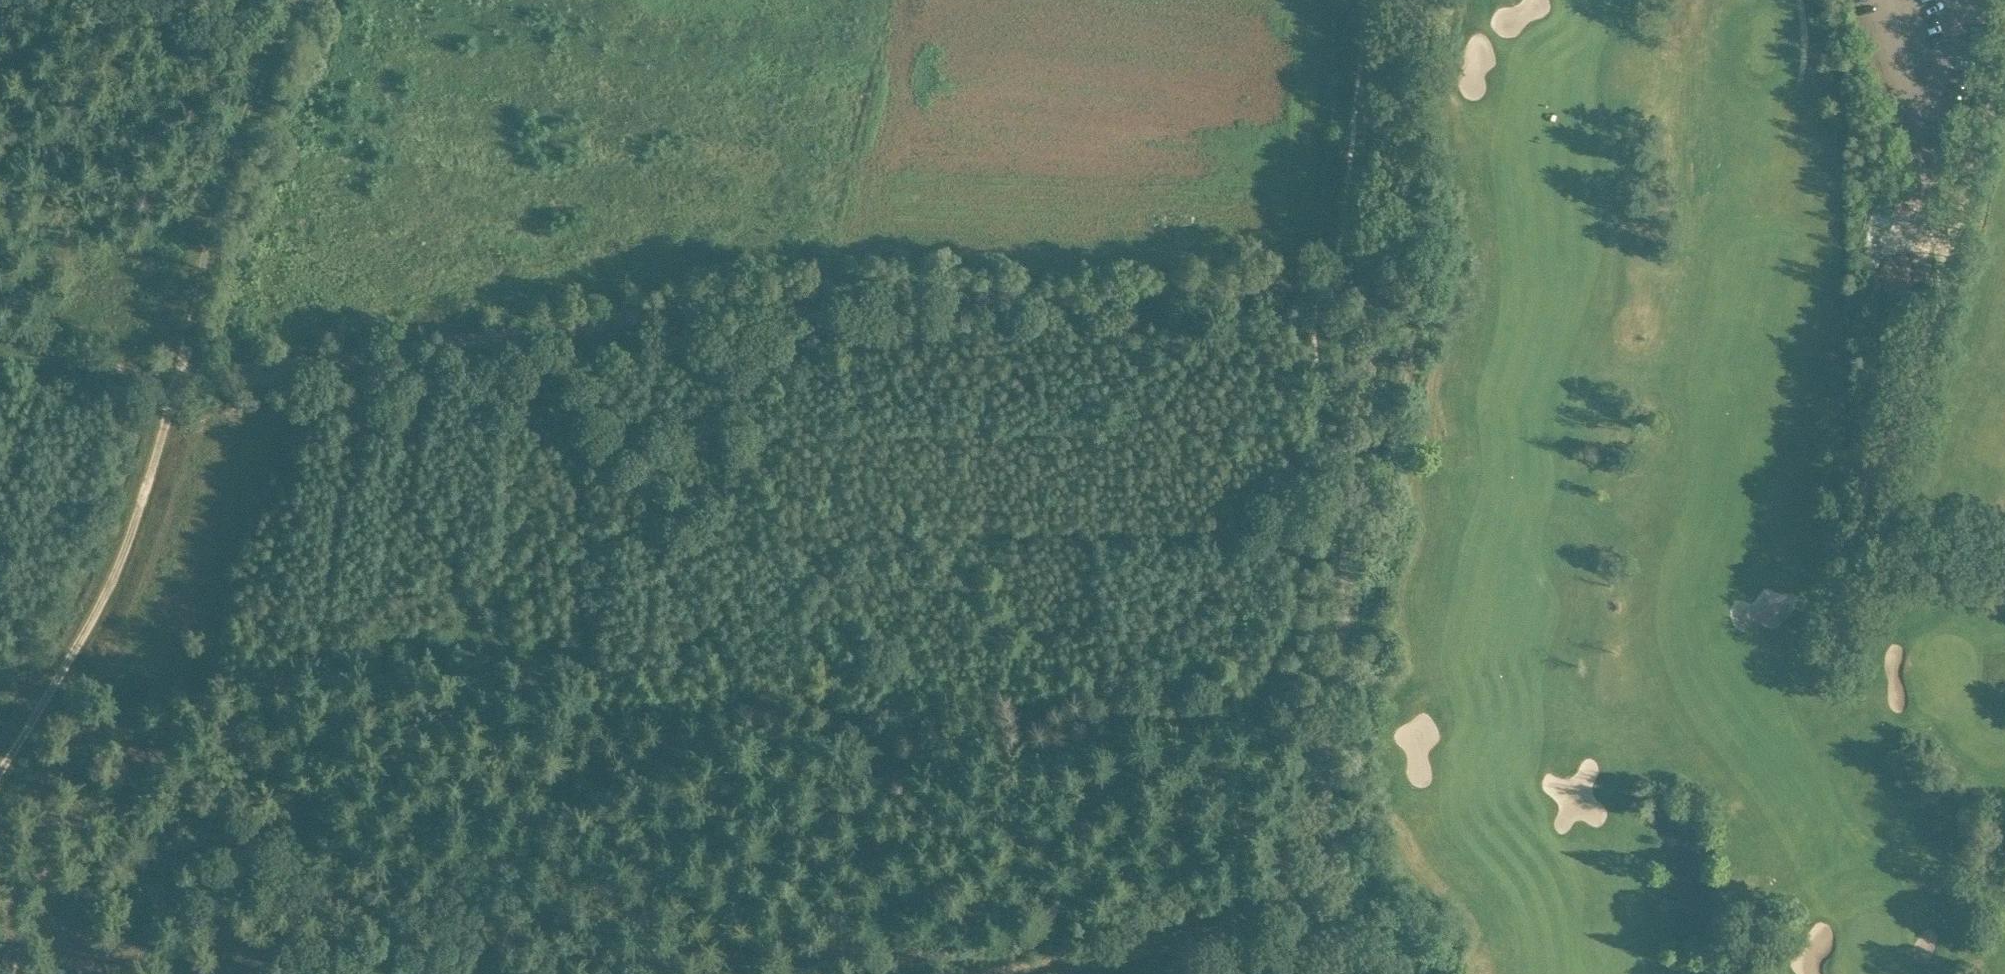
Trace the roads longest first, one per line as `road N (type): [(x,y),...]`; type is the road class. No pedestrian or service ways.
road 1 (track): [(175,374),(819,289),(1376,284)]
road 2 (unclassified): [(1330,973),(1313,885),(1405,0)]
road 3 (track): [(175,374),(149,471),(100,600),(0,766)]
road 4 (track): [(294,0),(262,50),(220,176),(175,374)]
road 5 (track): [(996,973),(1314,907)]
road 6 (track): [(0,342),(175,374)]

